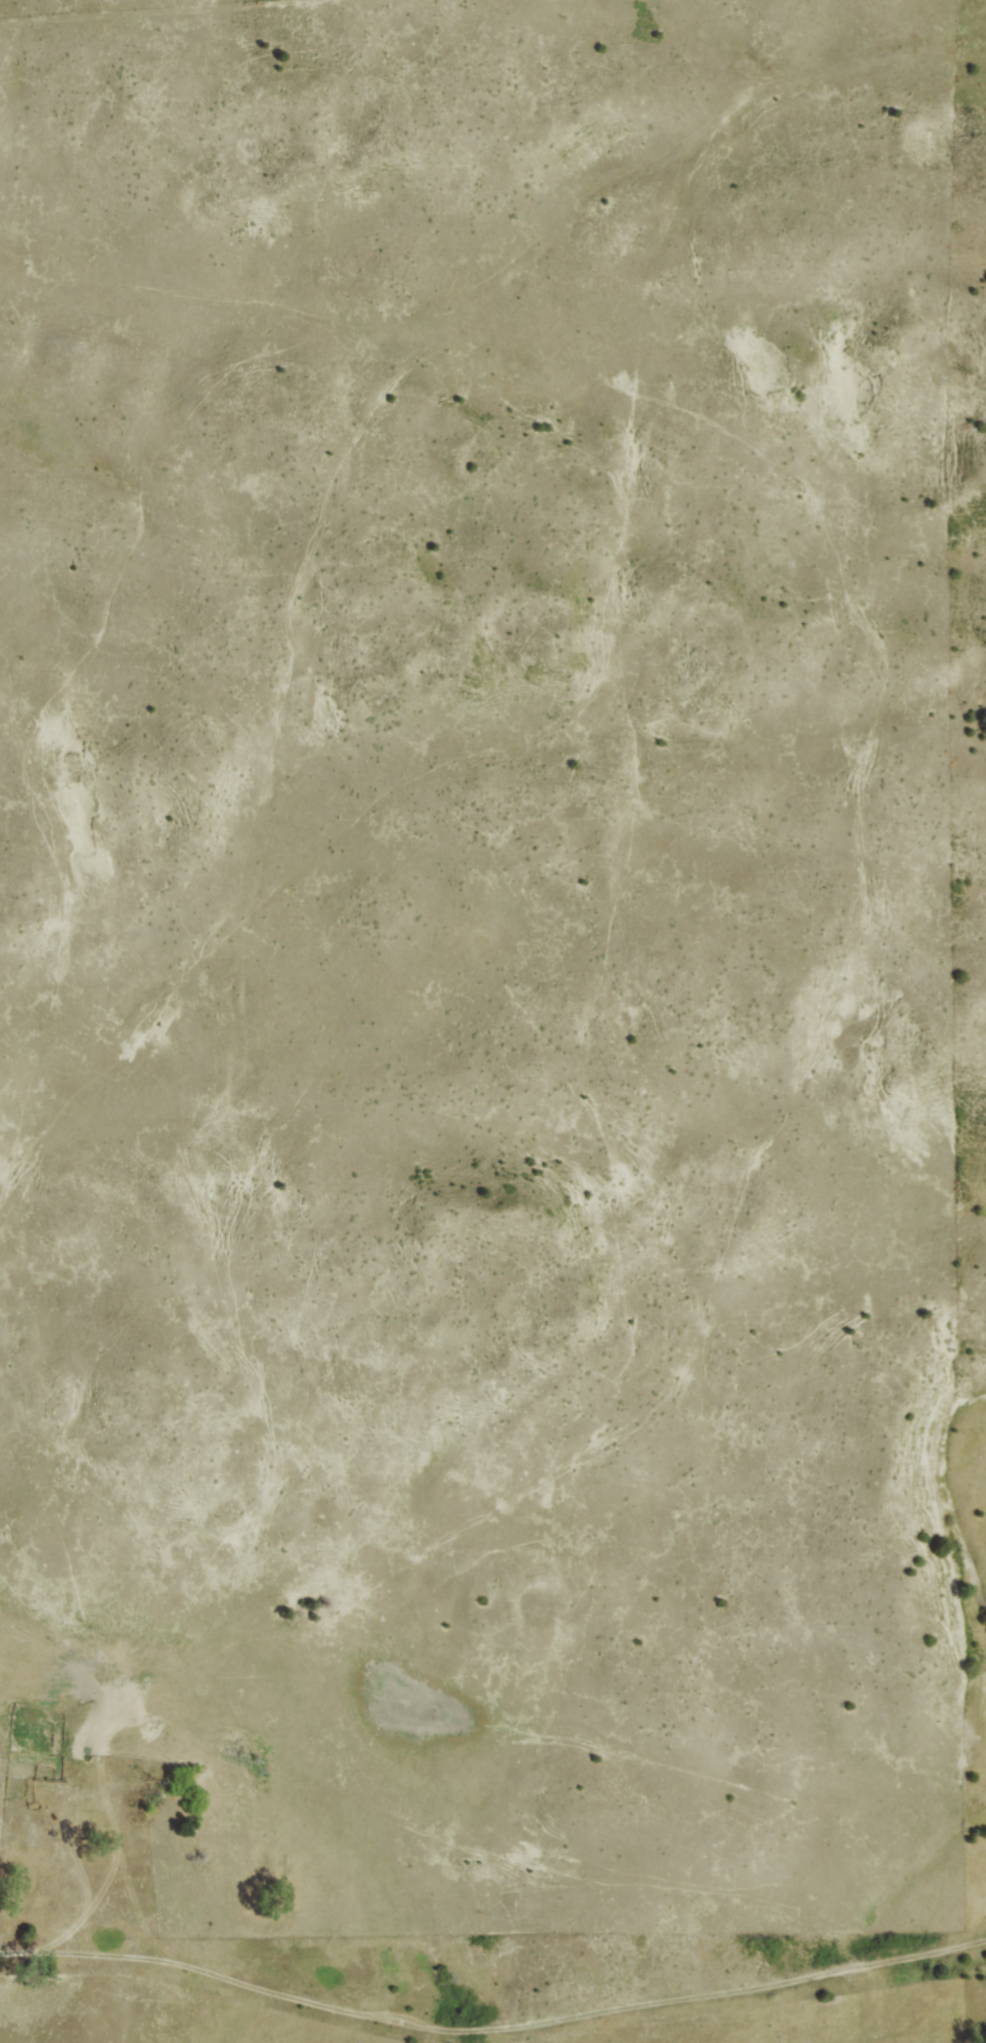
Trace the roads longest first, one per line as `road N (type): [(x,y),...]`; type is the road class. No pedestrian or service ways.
road 1 (residential): [(0,1955),(178,1966),(342,2015),(440,2033),(495,2032),(985,1942)]

